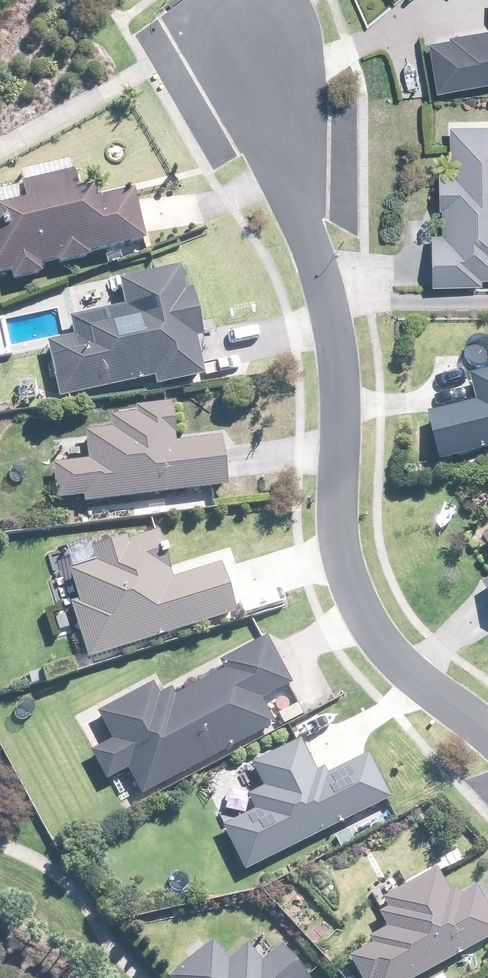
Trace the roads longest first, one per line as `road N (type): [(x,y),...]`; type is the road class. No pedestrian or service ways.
road 1 (residential): [(487,727),(371,632),(342,567),(333,317),(296,169),(225,31)]

